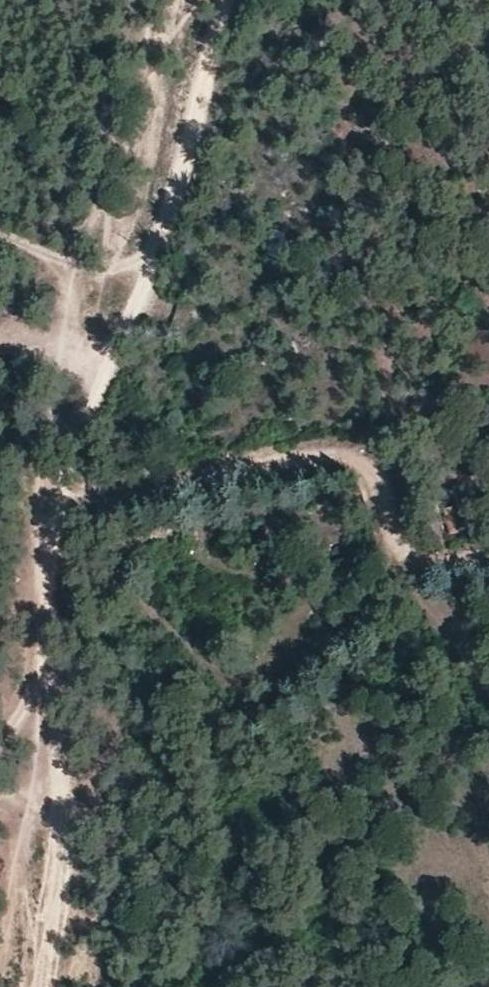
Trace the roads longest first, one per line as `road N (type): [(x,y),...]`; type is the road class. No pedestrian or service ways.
road 1 (track): [(43,986),(57,858),(47,601),(52,503),(148,265),(225,0)]
road 2 (track): [(96,380),(125,408),(161,468),(183,480),(240,465),(328,458),(348,466),(387,542),(430,560),(488,551)]
road 3 (track): [(0,238),(94,274),(148,265)]

